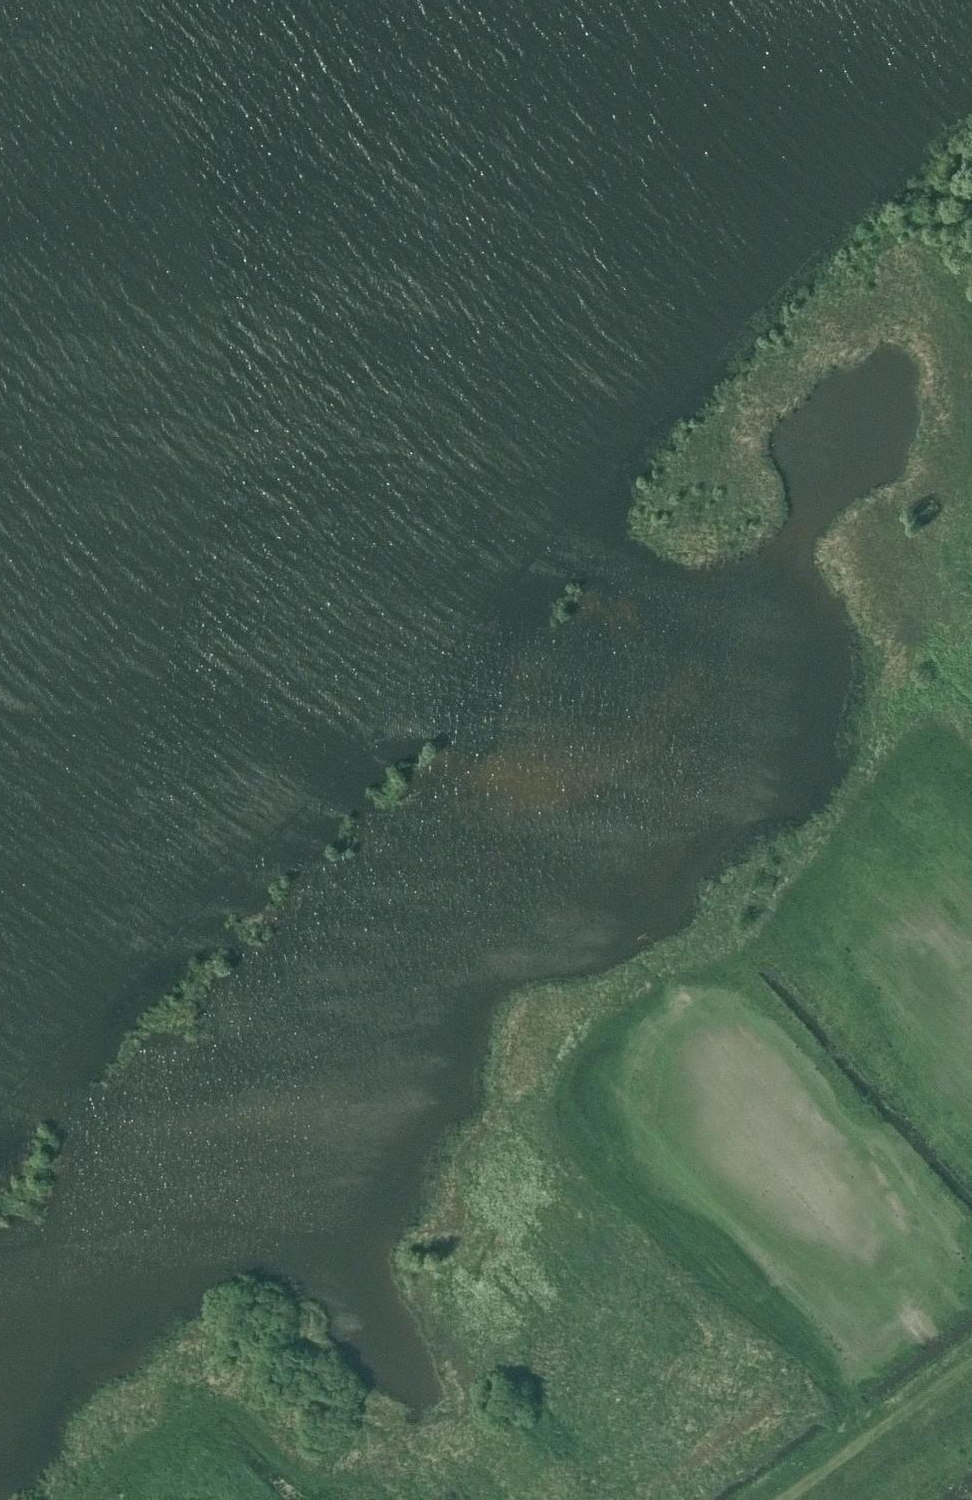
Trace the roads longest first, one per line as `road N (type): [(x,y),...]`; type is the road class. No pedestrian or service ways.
road 1 (track): [(787,1499),(971,1362)]

